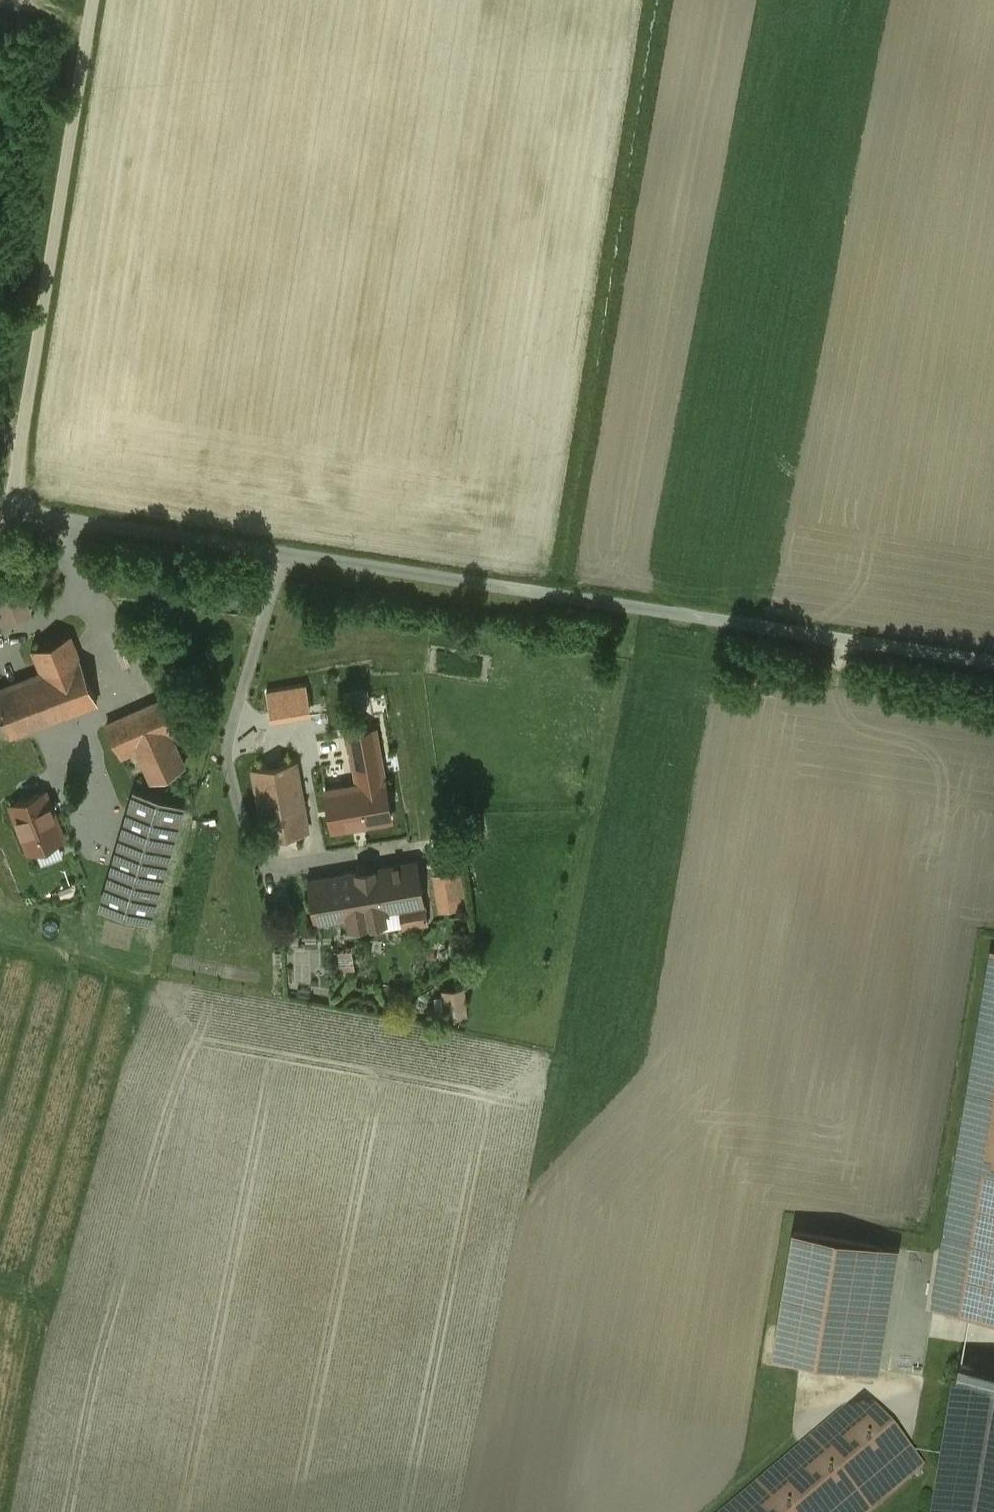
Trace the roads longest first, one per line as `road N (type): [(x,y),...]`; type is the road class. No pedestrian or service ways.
road 1 (unclassified): [(12,514),(993,662)]
road 2 (unclassified): [(94,0),(12,514)]

